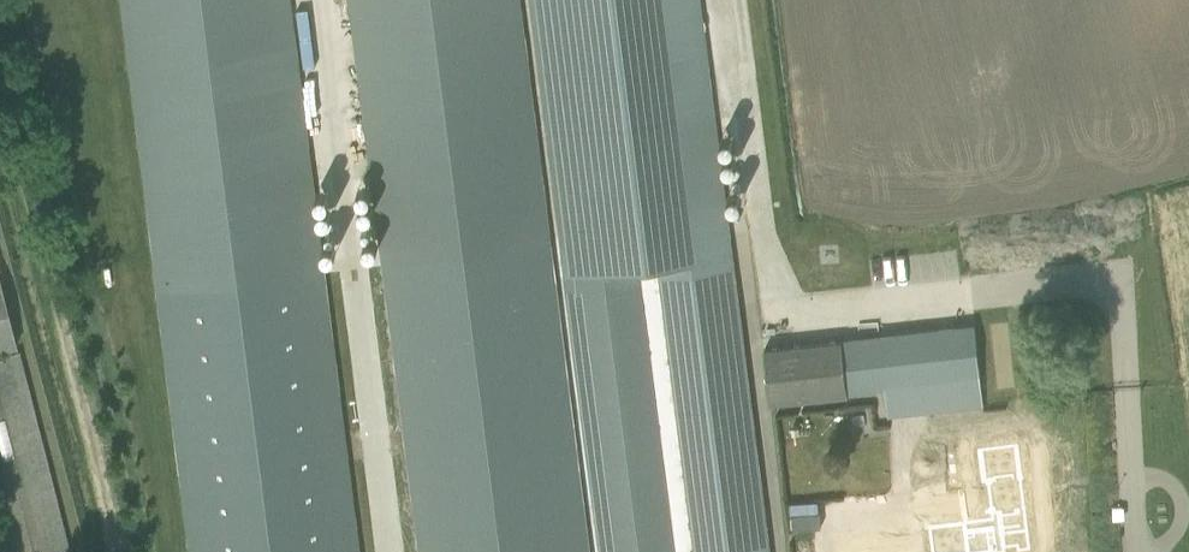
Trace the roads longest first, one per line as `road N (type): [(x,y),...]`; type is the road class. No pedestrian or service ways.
road 1 (track): [(0,102),(120,551)]

